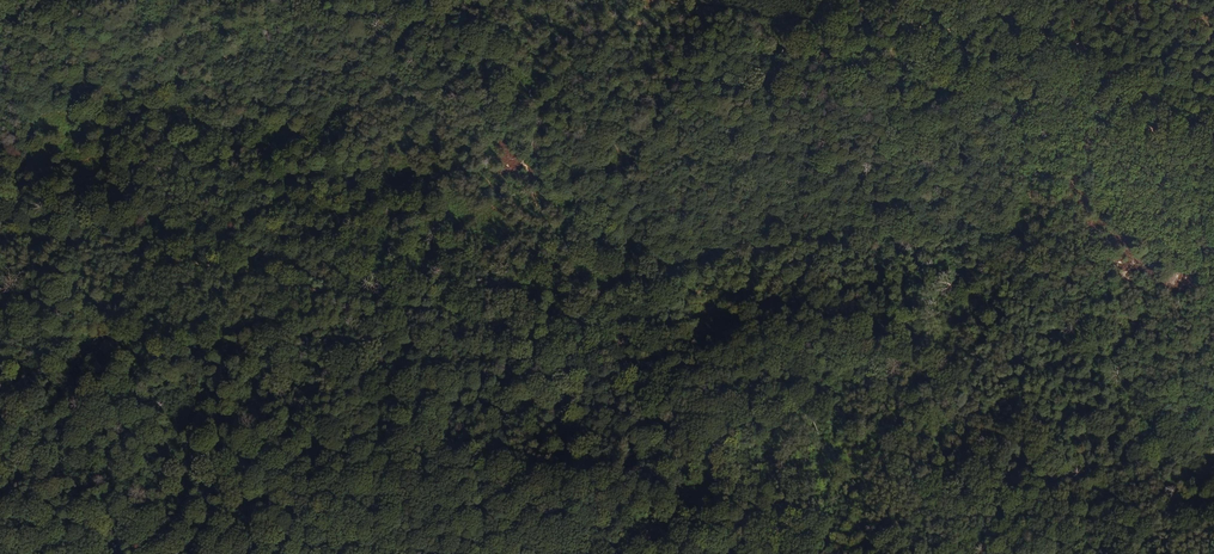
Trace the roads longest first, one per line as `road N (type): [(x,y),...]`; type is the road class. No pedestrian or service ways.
road 1 (track): [(911,317),(908,347),(713,447),(813,553)]
road 2 (track): [(328,553),(314,295)]
road 3 (track): [(713,447),(707,452),(586,340)]
road 4 (track): [(923,553),(850,534),(804,545)]

